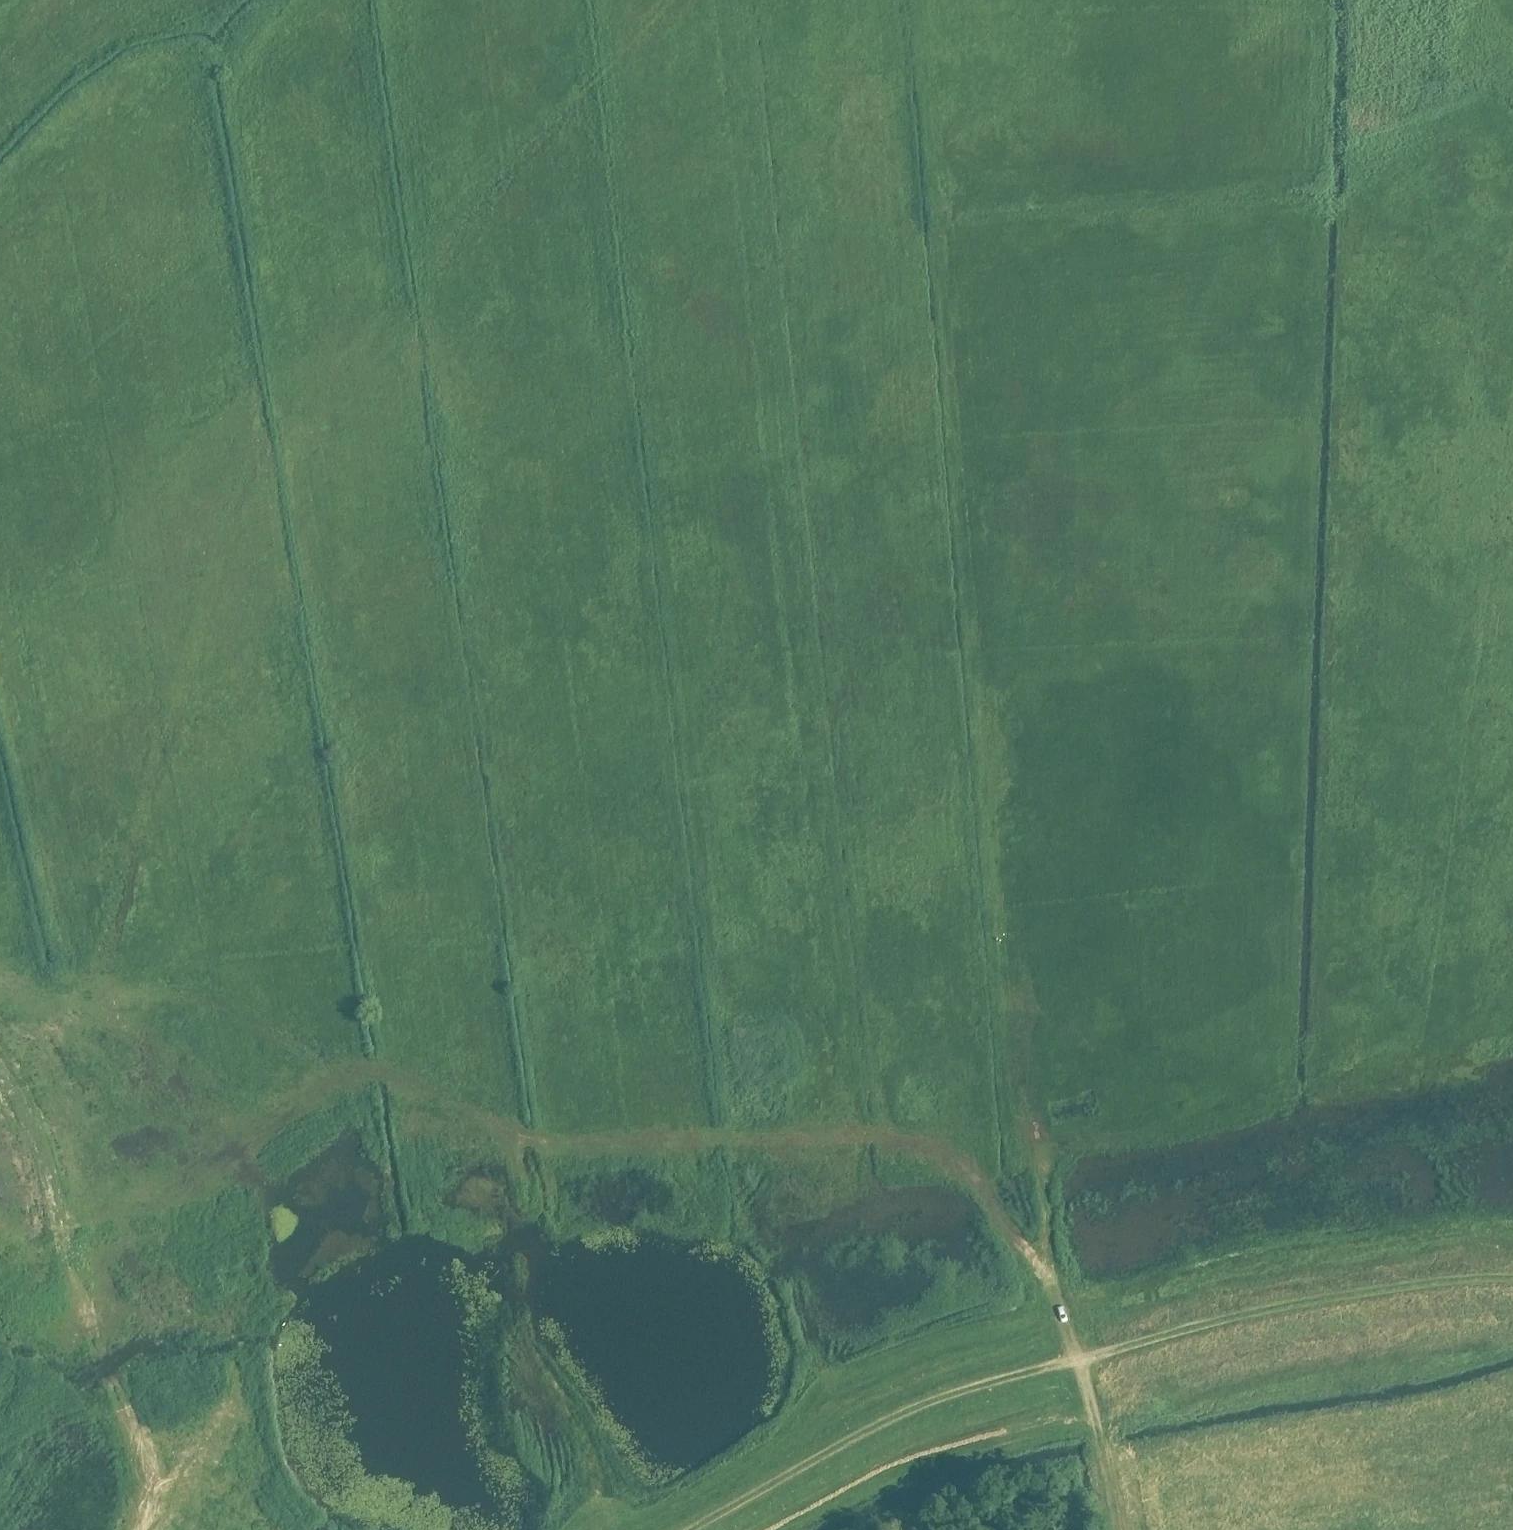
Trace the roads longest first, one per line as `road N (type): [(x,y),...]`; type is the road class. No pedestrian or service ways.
road 1 (track): [(991,1205),(1053,1287),(1079,1362),(1114,1529)]

